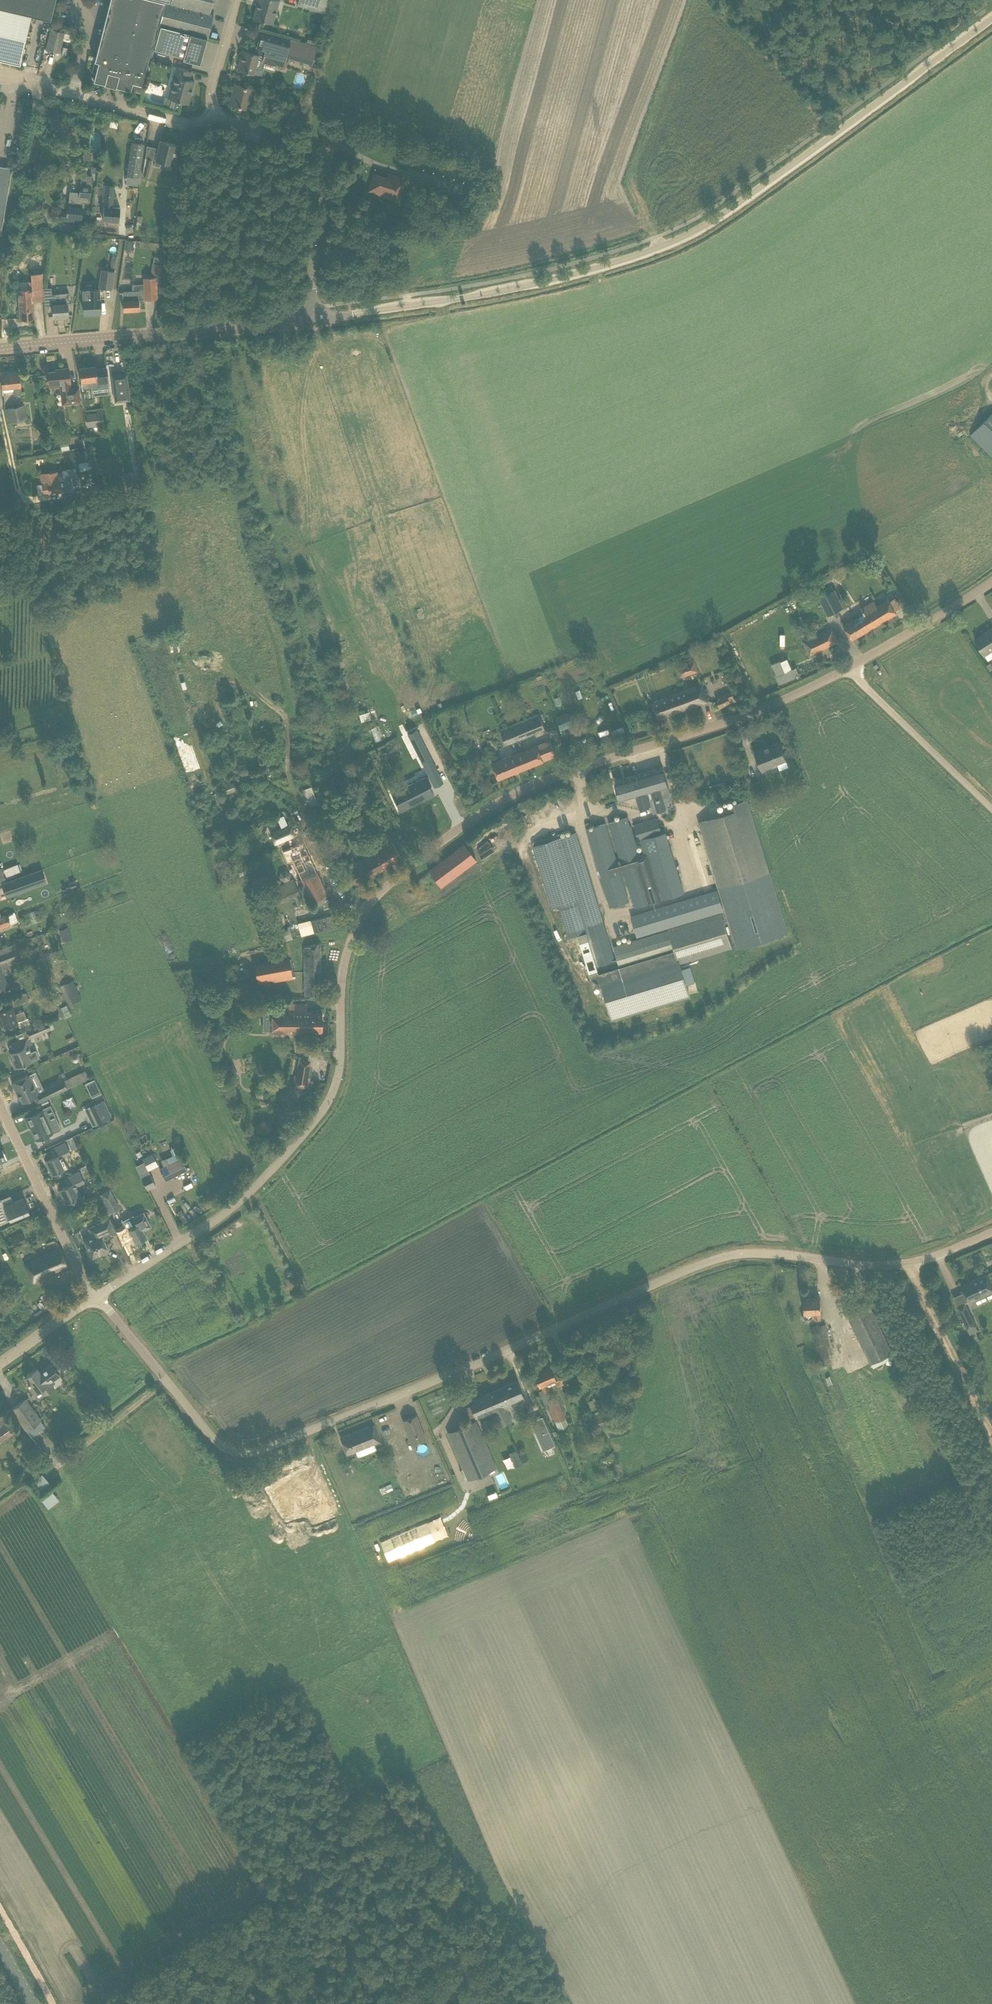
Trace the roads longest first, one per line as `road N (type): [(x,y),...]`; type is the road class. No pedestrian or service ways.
road 1 (unclassified): [(97,1297),(234,1202),(312,1120),(337,1062),(342,966),(356,919),(381,884),(489,808),(848,669)]
road 2 (unclassified): [(97,1297),(213,1438),(240,1452),(364,1410),(725,1256),(760,1251),(909,1265),(991,1231)]
road 3 (unclassified): [(315,319),(552,280),(686,237),(991,19)]
road 4 (unclassified): [(0,349),(315,319)]
road 5 (unclassified): [(315,319),(311,286),(326,166),(317,154),(213,120)]
road 6 (track): [(660,247),(627,194),(627,175),(691,2)]
road 7 (track): [(42,610),(0,396)]
road 8 (residential): [(97,1297),(0,1106)]
road 9 (unclassified): [(991,808),(848,669)]
road 10 (track): [(909,1265),(991,1437)]
road 11 (unclassified): [(848,669),(991,581)]
road 12 (residential): [(213,120),(187,124),(73,95)]
road 13 (residential): [(213,120),(212,88),(237,0)]

